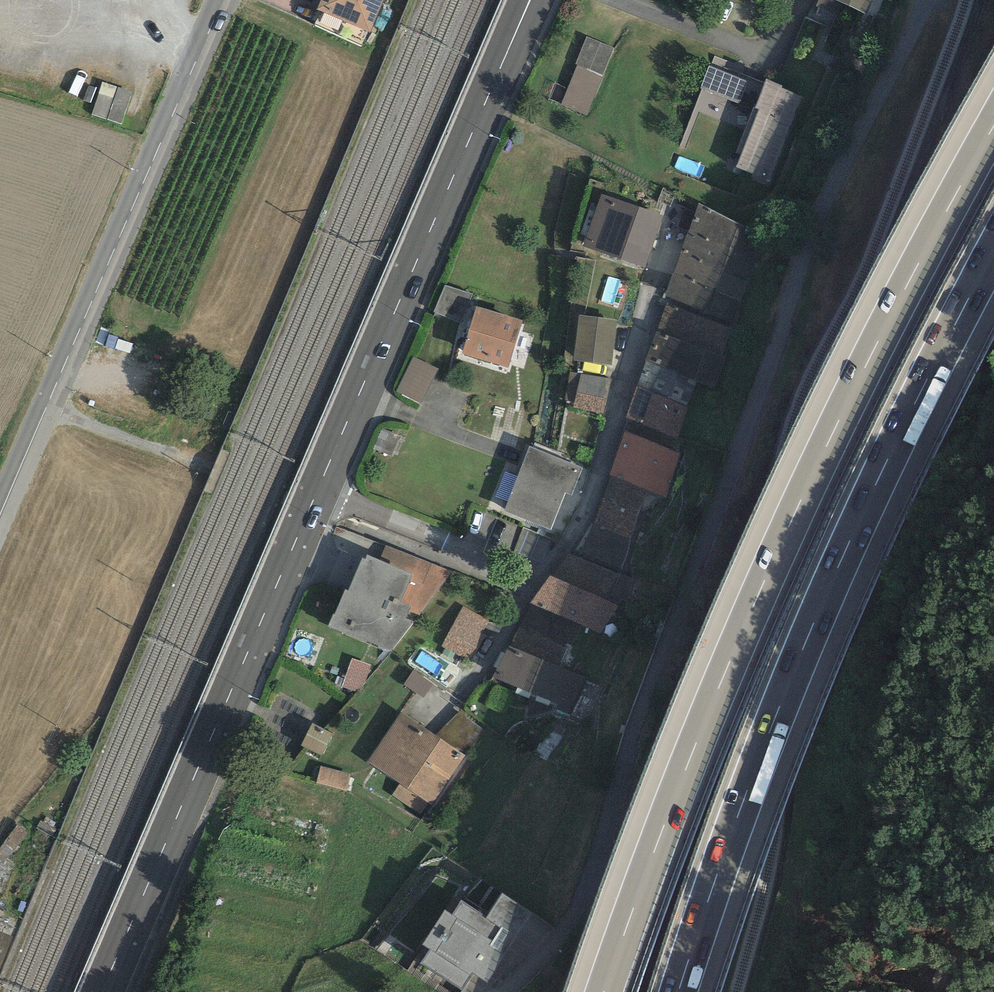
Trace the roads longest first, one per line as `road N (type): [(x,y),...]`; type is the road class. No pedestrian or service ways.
road 1 (residential): [(507,991),(551,957),(569,927),(806,249),(927,0)]
road 2 (motorway): [(993,127),(800,503),(728,665),(605,991)]
road 3 (track): [(653,991),(696,927),(725,757),(791,606),(993,248)]
road 4 (motorway): [(679,991),(776,716),(847,549),(993,250)]
road 5 (primary): [(102,991),(317,492)]
road 6 (primary): [(317,492),(530,0)]
road 7 (unclassified): [(45,410),(473,565)]
road 8 (residential): [(45,410),(222,0)]
road 9 (residential): [(527,598),(617,417),(647,304)]
road 10 (residential): [(317,492),(447,543),(473,565)]

